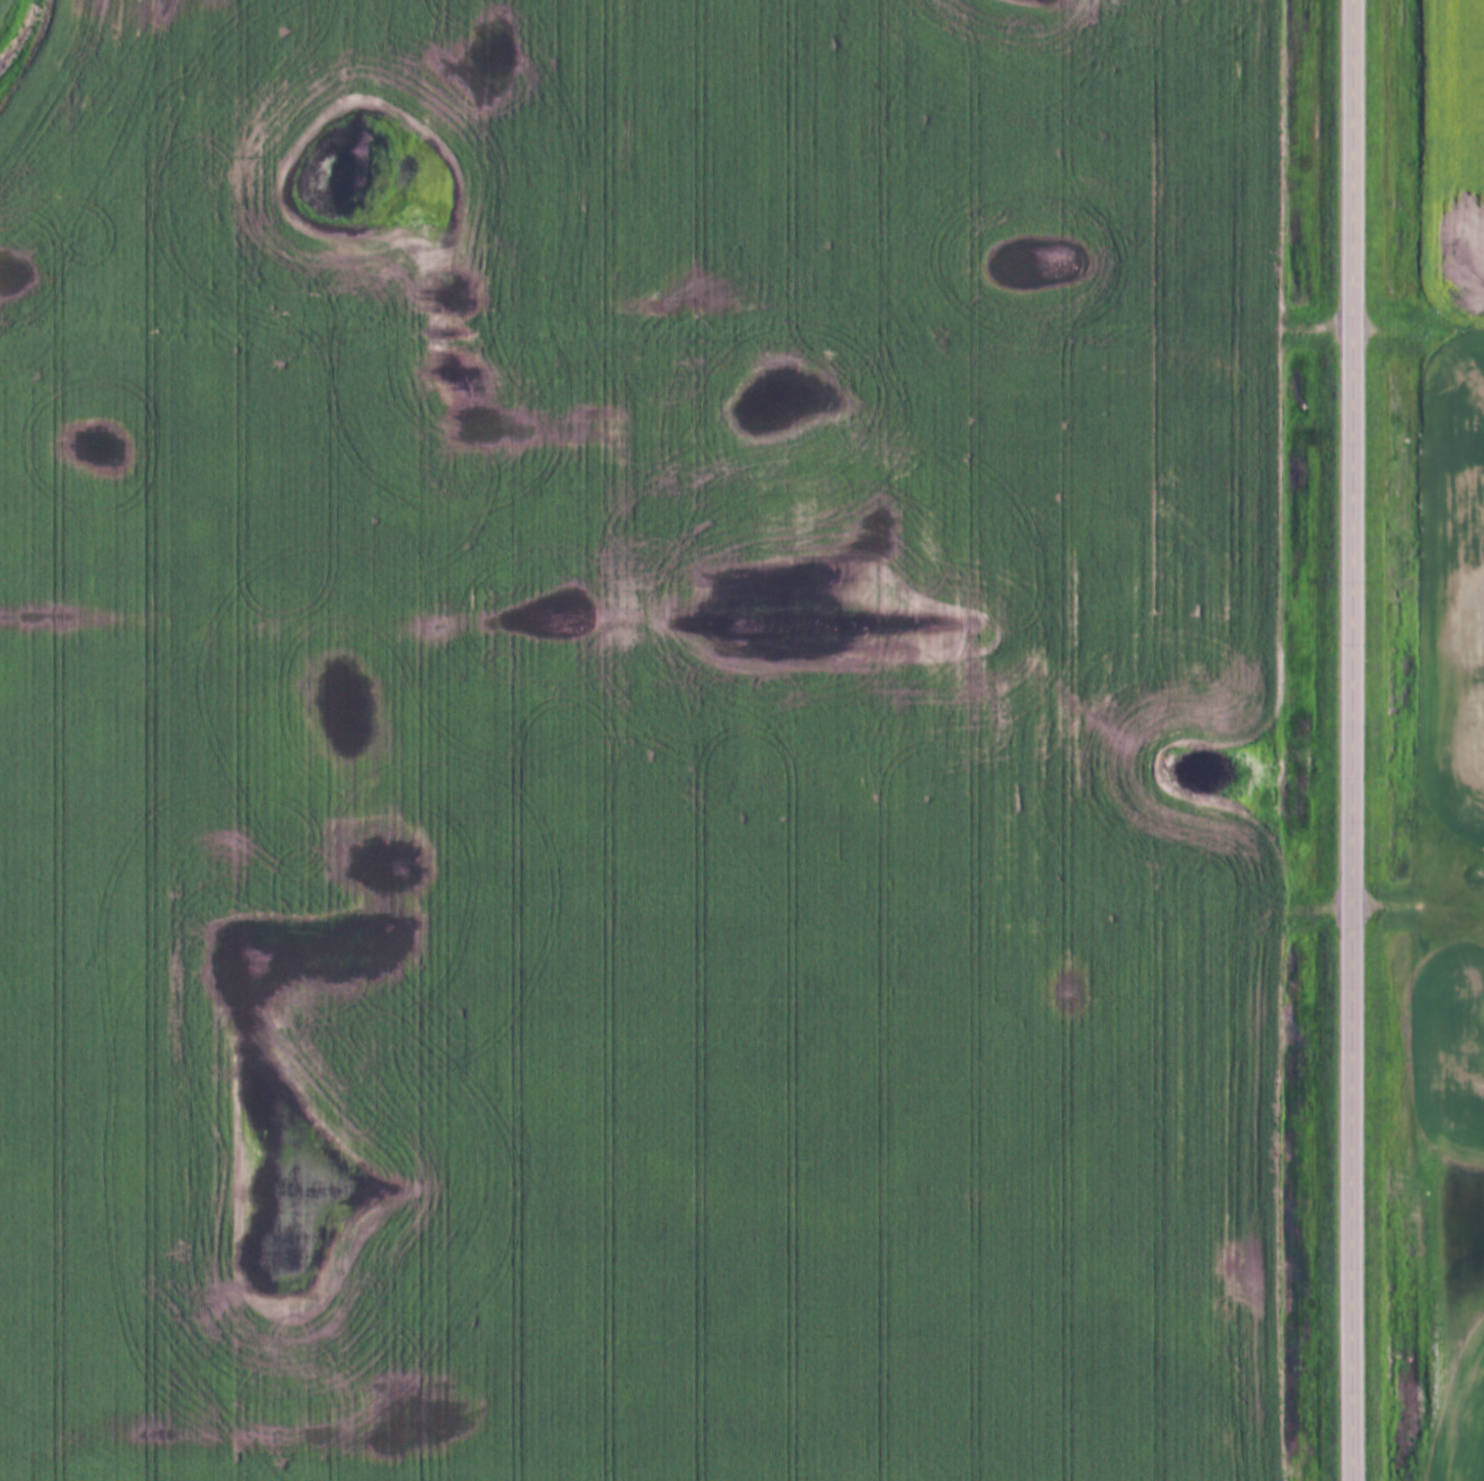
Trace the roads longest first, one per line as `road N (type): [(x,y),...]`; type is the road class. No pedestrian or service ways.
road 1 (secondary): [(1352,1480),(1350,0)]

